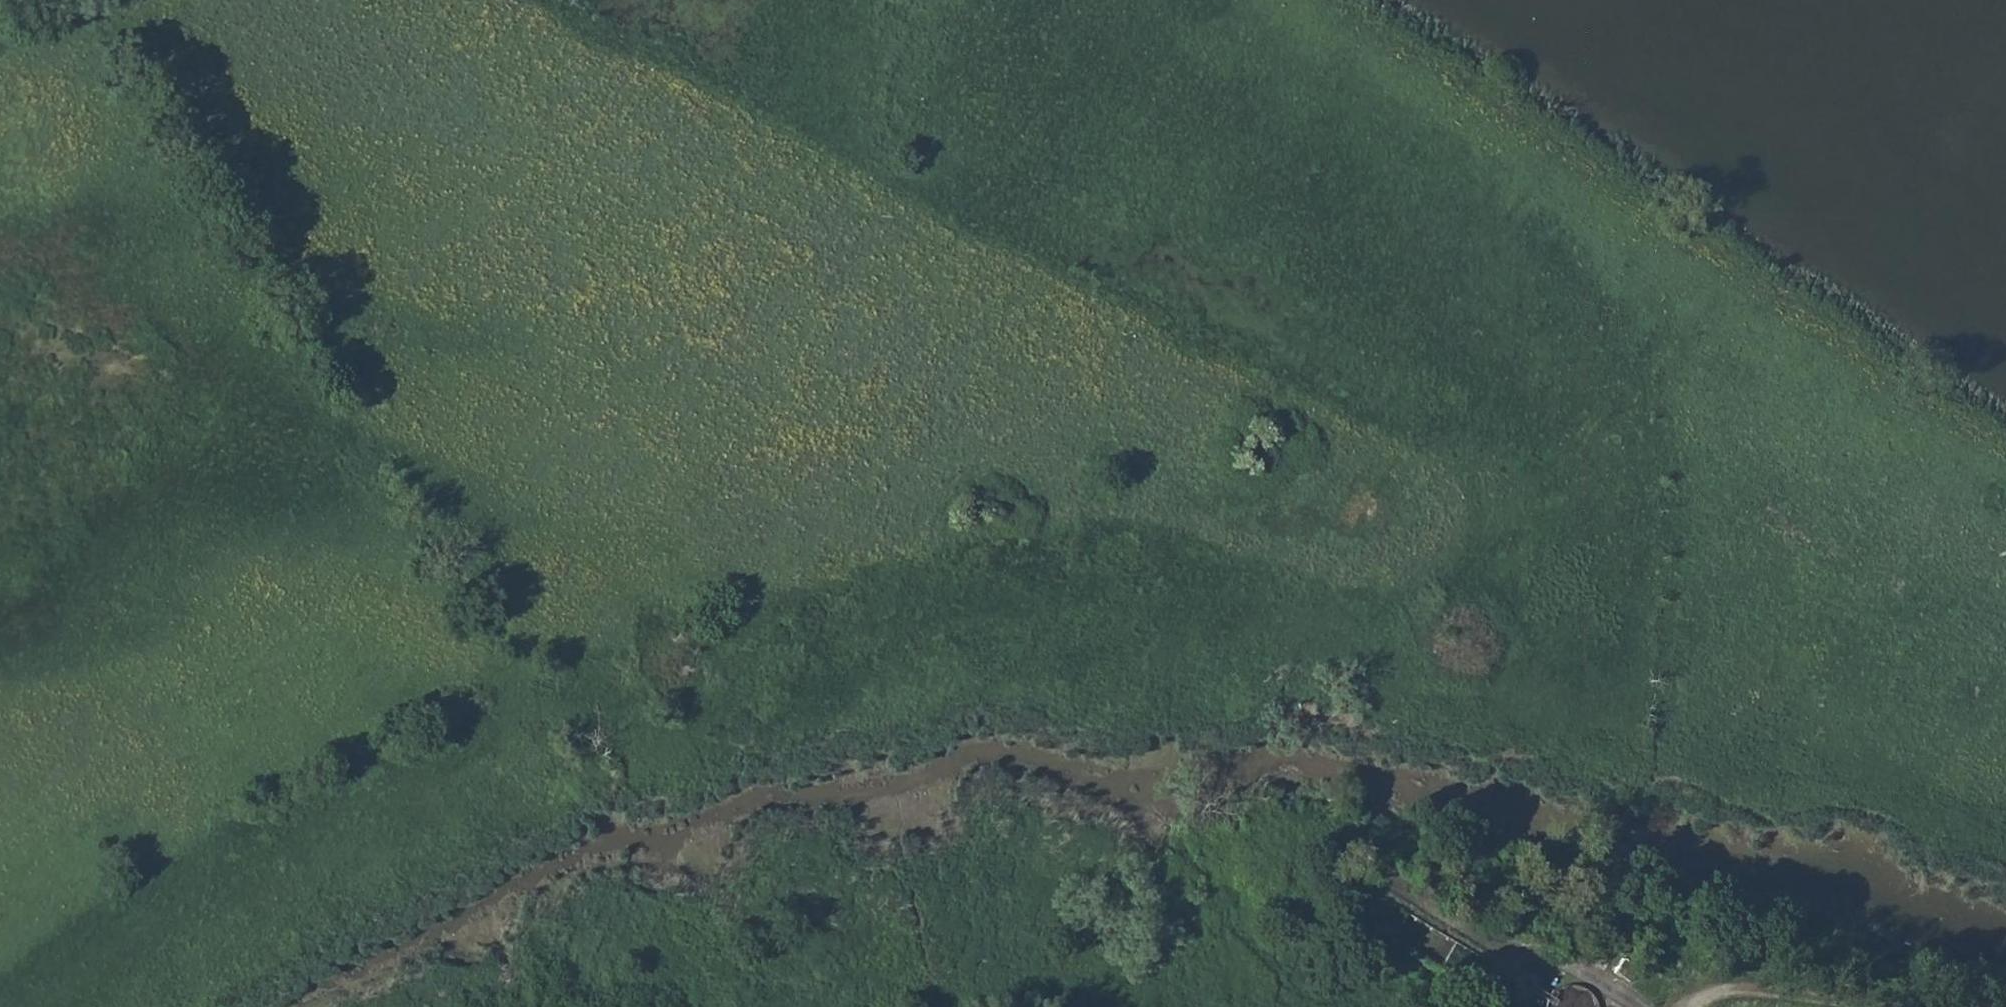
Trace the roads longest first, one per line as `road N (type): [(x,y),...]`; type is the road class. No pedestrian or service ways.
road 1 (track): [(1388,877),(1513,950),(1562,956),(1646,1006)]
road 2 (track): [(1701,1006),(1735,990),(1888,1006)]

